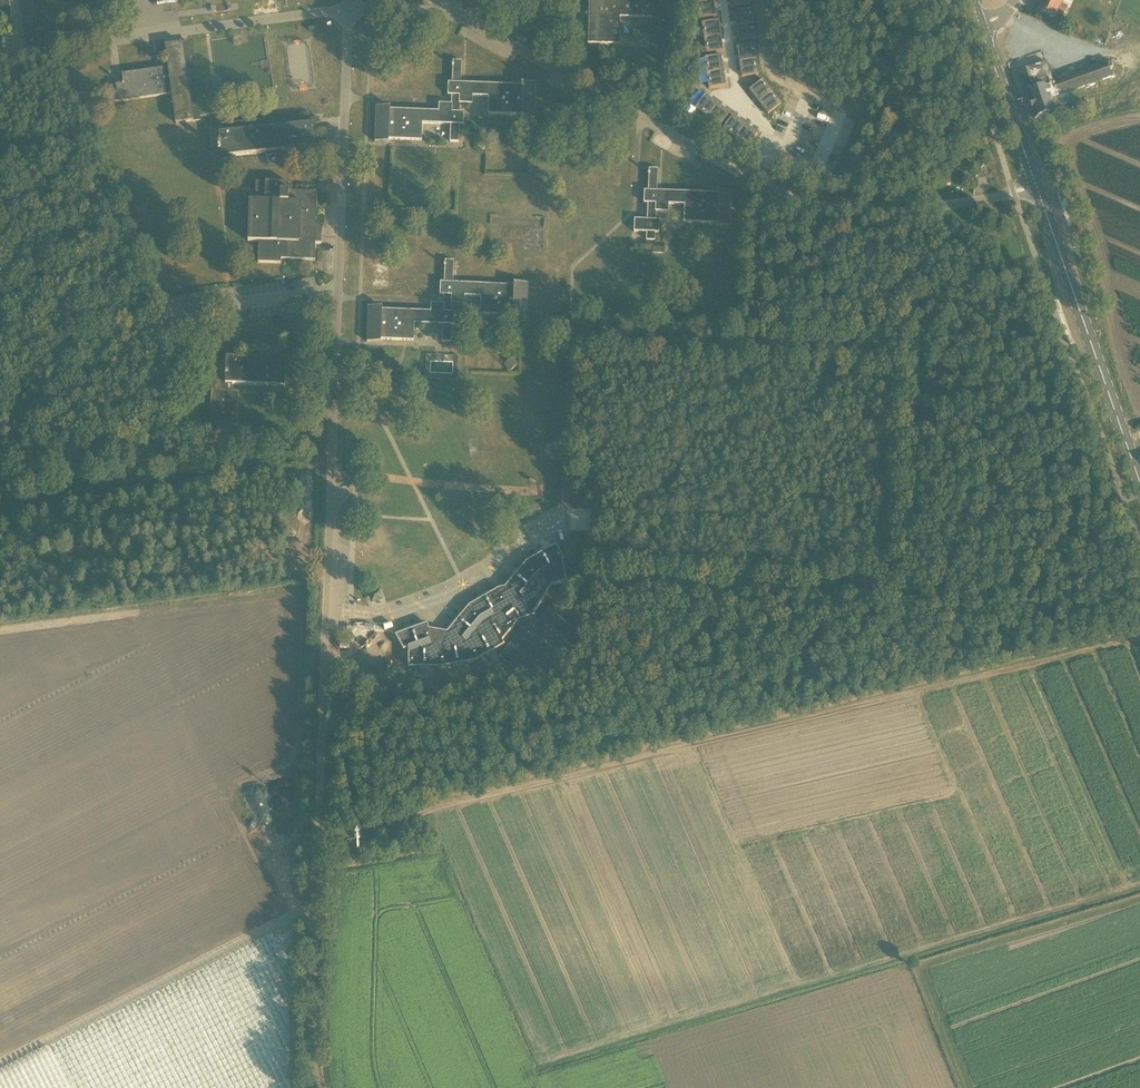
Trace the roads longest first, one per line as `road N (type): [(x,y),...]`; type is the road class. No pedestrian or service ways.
road 1 (residential): [(1014,193),(878,211),(777,194),(475,21),(400,4),(350,10)]
road 2 (unclassified): [(317,1087),(312,1023),(333,459)]
road 3 (residential): [(333,459),(350,10)]
road 4 (track): [(0,470),(7,499),(333,459)]
road 5 (residential): [(0,51),(350,10)]
road 6 (track): [(299,913),(0,1067)]
road 7 (primary): [(1139,480),(1037,185)]
road 8 (primary): [(1037,185),(979,23)]

